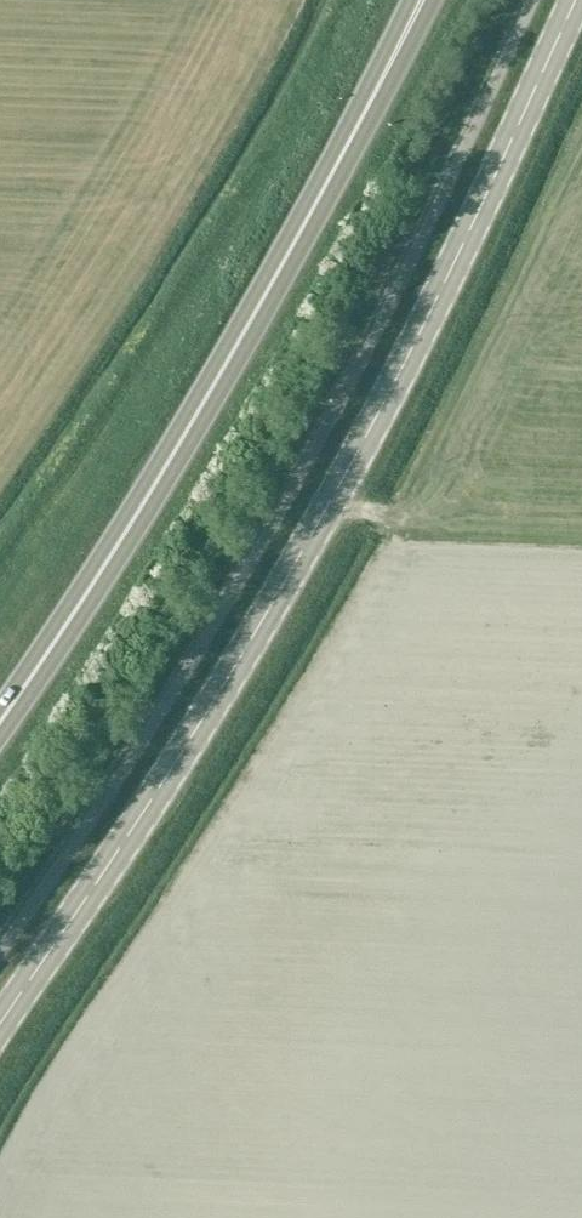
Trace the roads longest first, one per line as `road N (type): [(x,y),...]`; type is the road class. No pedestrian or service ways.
road 1 (secondary): [(0,1025),(165,778),(324,511),(461,248),(575,0)]
road 2 (trunk): [(0,727),(343,179),(427,0)]

